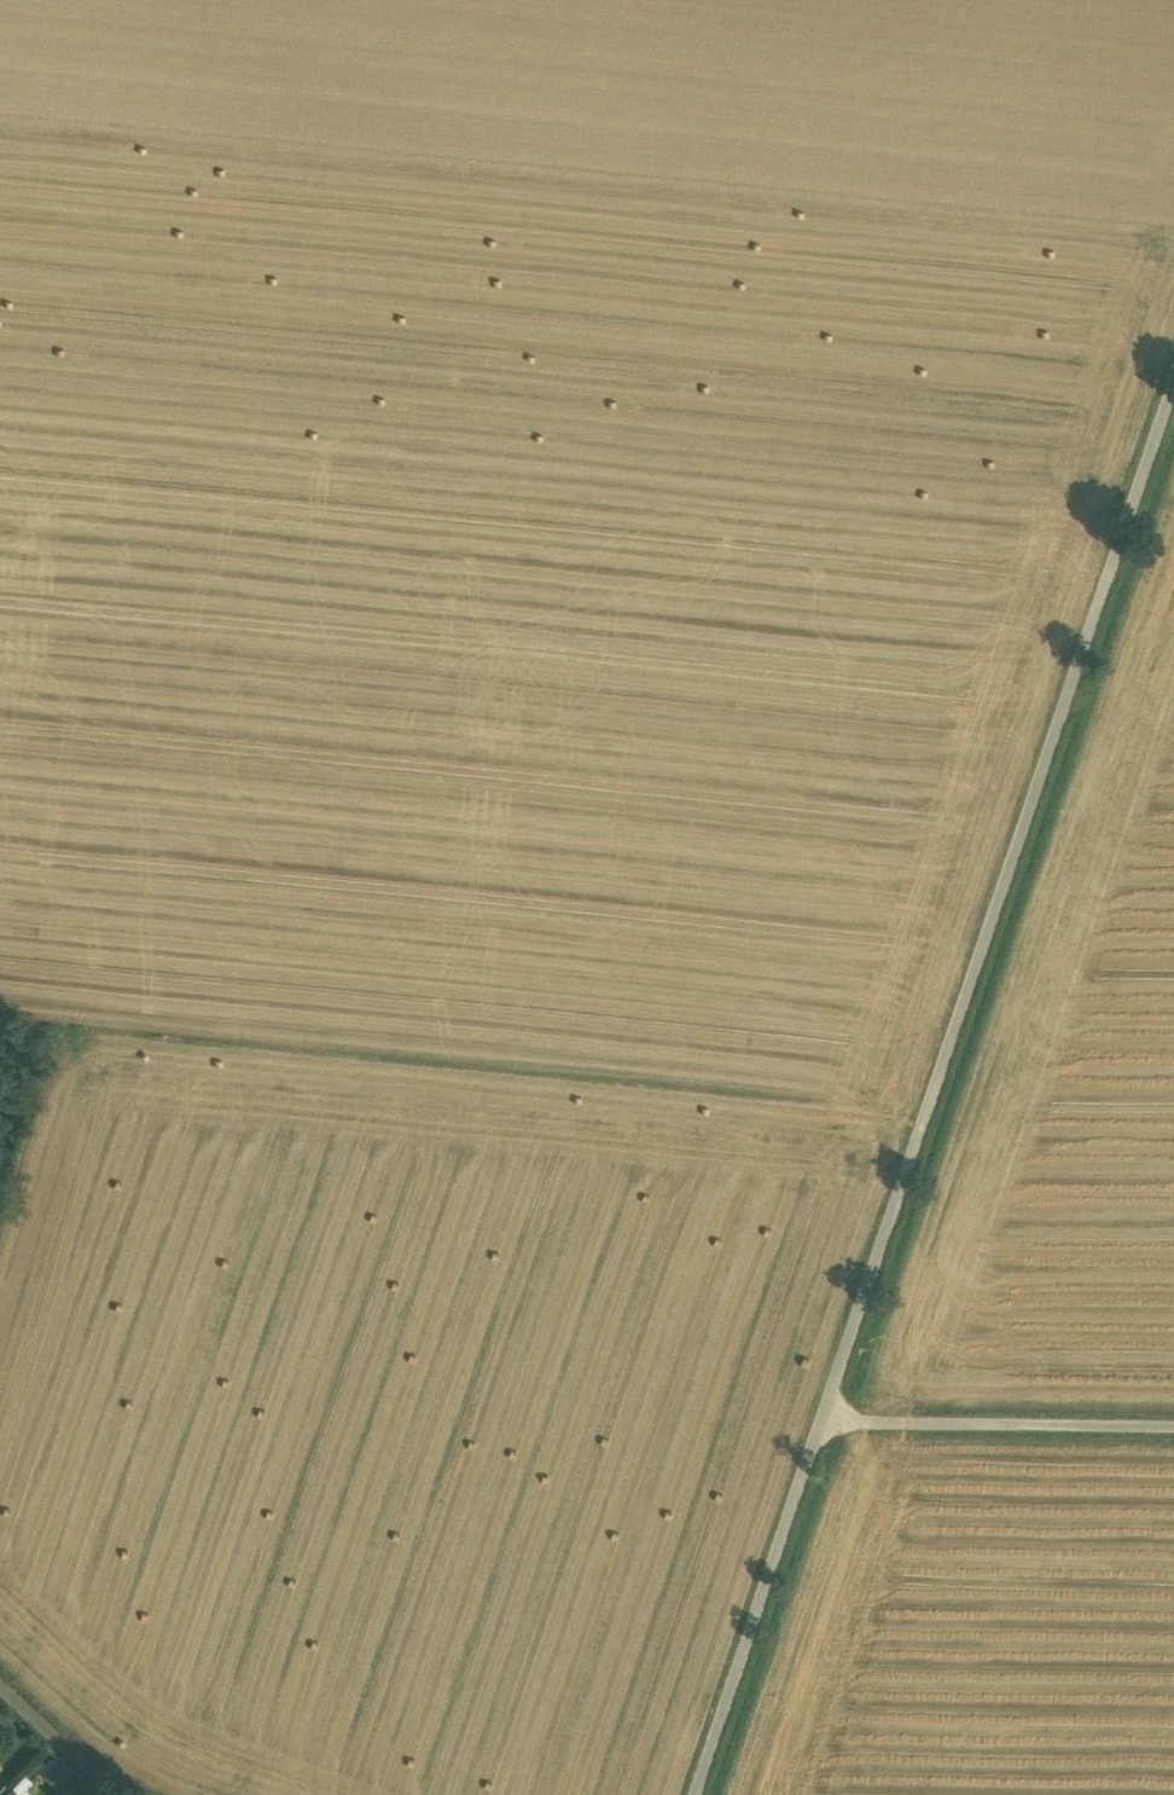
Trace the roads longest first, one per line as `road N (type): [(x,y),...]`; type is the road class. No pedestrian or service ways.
road 1 (track): [(693,1794),(1173,373)]
road 2 (track): [(823,1419),(1173,1430)]
road 3 (track): [(0,1684),(131,1794)]

